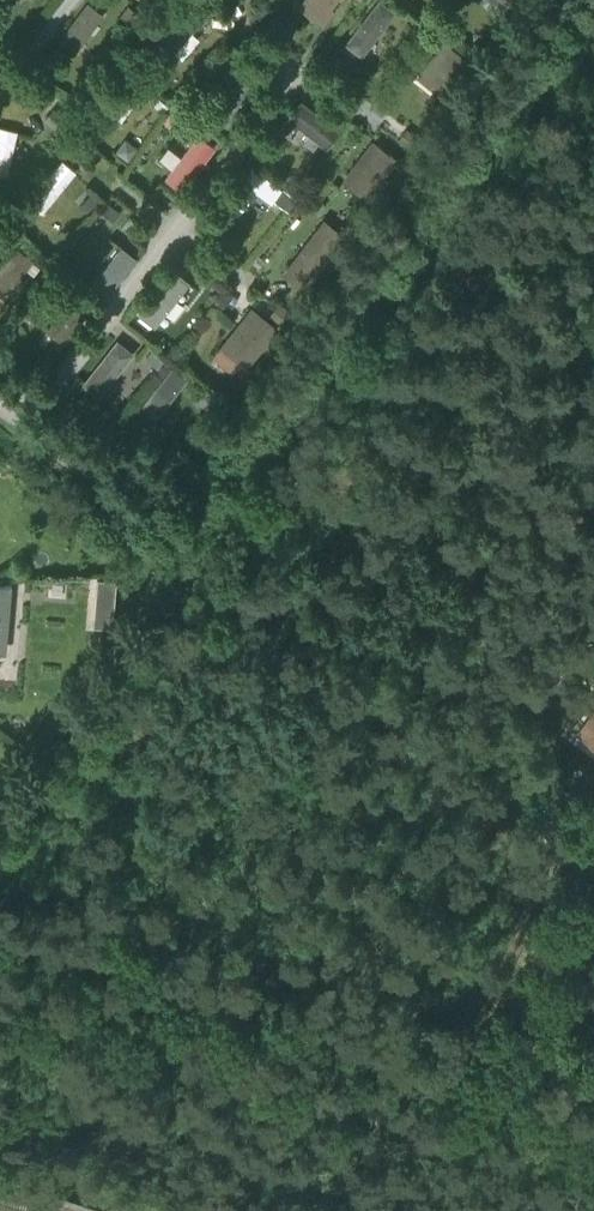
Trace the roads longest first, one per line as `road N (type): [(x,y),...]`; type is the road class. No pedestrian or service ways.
road 1 (track): [(593,1114),(510,1097),(0,932)]
road 2 (track): [(444,1076),(526,920),(593,818)]

